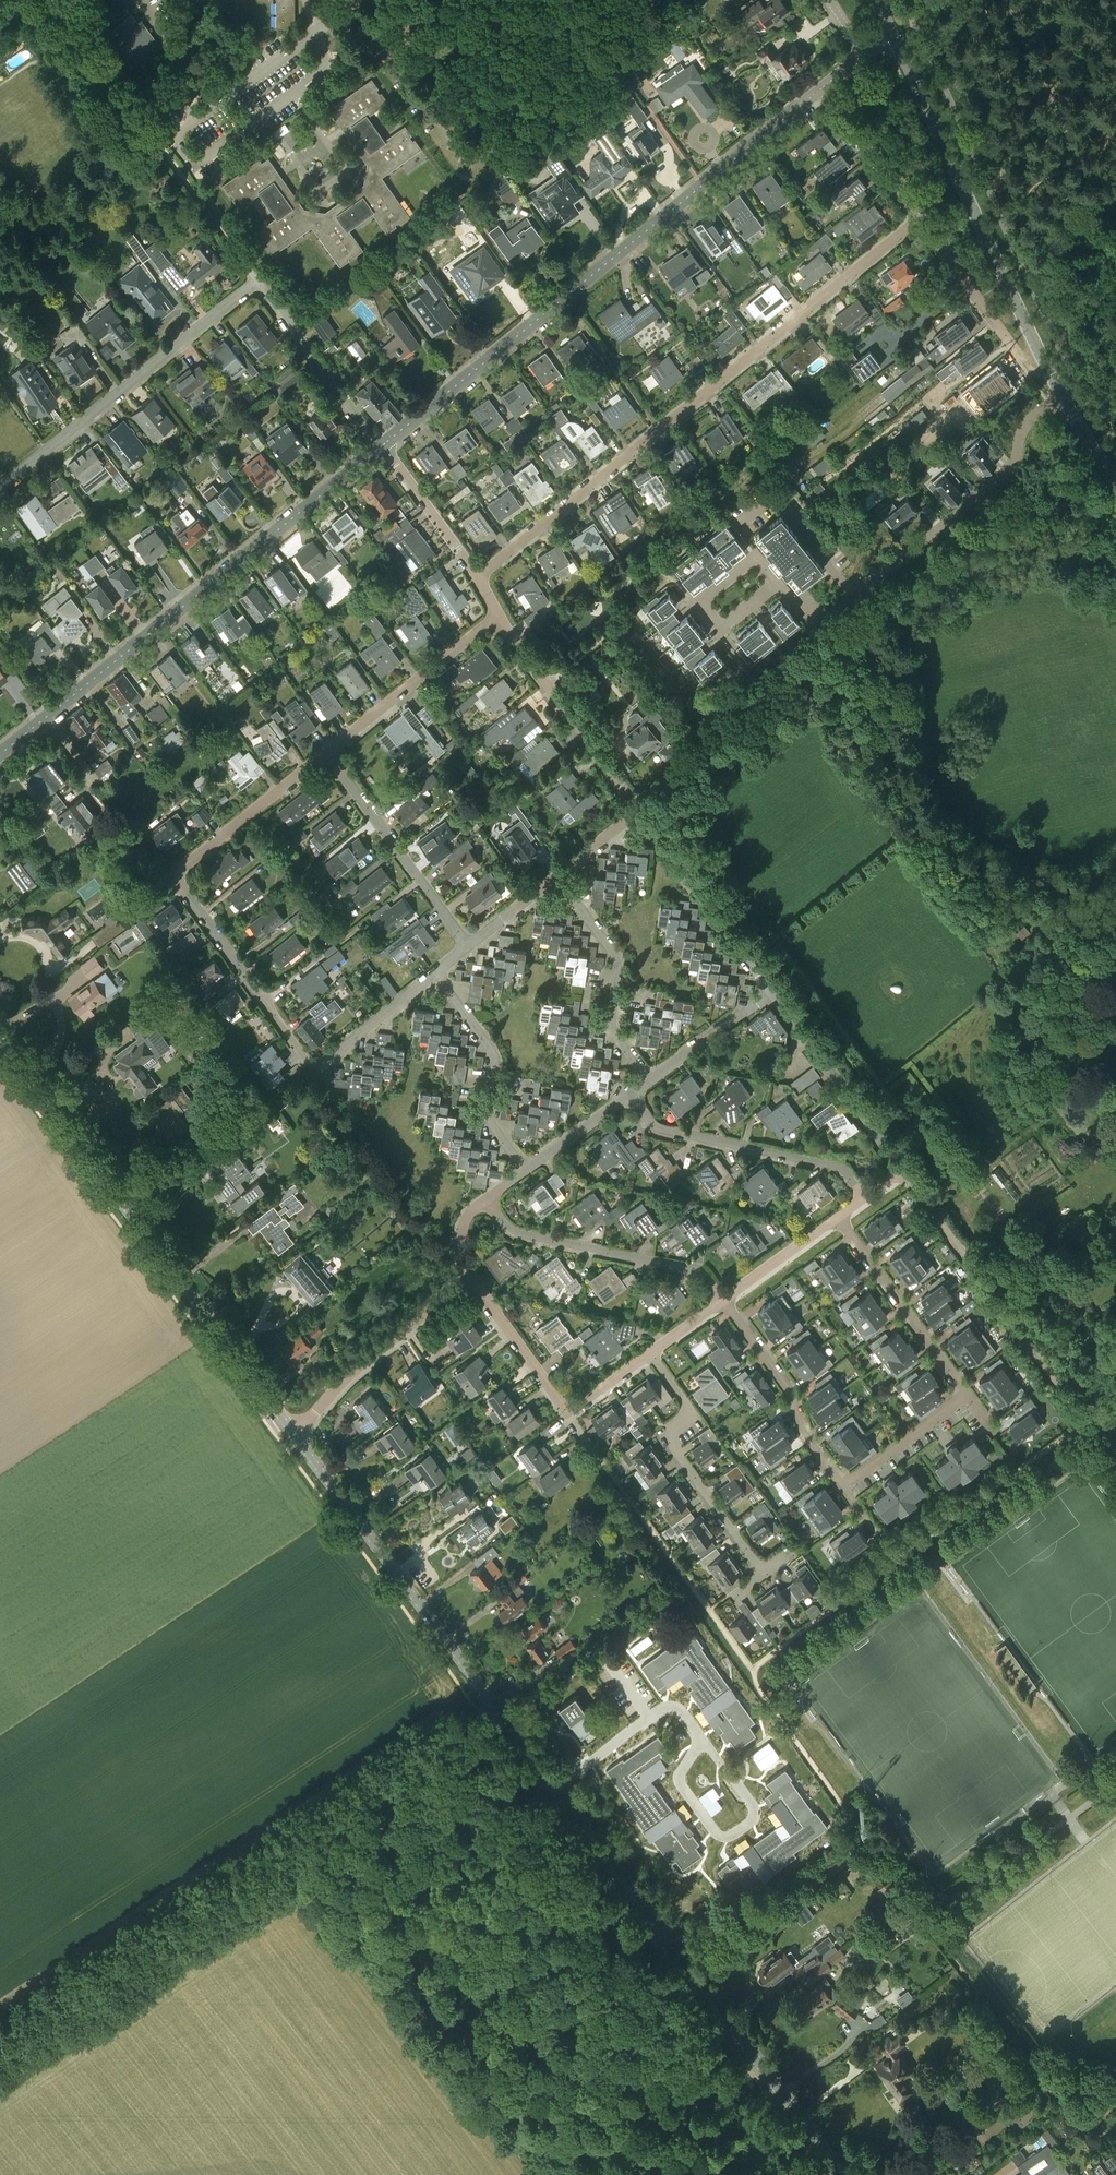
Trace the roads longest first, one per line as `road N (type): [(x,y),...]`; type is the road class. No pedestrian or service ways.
road 1 (track): [(496,1705),(0,2048)]
road 2 (track): [(633,802),(1089,440)]
road 3 (residential): [(478,577),(920,218)]
road 4 (residential): [(383,445),(824,86)]
road 5 (residential): [(383,445),(256,285),(0,487)]
road 6 (residential): [(0,755),(383,445)]
road 7 (residential): [(841,2174),(557,1790)]
road 8 (residential): [(557,1790),(294,1435)]
road 9 (residential): [(320,1065),(310,1066),(179,879),(329,753)]
road 10 (secondary): [(1063,397),(894,38)]
road 11 (residential): [(1063,397),(1027,423),(1010,469),(824,621),(807,619),(776,586)]
road 12 (residential): [(294,1435),(130,1212)]
road 13 (residential): [(724,1300),(697,1270),(516,1232),(487,1199)]
road 14 (residential): [(763,1574),(670,1444),(689,1420),(688,1406),(651,1353)]
road 15 (residential): [(864,1197),(839,1166),(661,1129),(631,1095)]
road 16 (residential): [(864,1197),(898,1167),(772,993)]
road 17 (residential): [(639,810),(498,615)]
road 18 (residential): [(468,946),(329,753)]
road 19 (residential): [(294,1435),(356,1369),(470,1276)]
road 20 (residential): [(648,1082),(612,1027),(616,957),(556,876)]
road 21 (residential): [(526,1171),(490,1120),(494,1057),(436,973)]
road 22 (residential): [(772,993),(639,810)]
road 23 (residential): [(841,1487),(806,1438),(794,1399),(724,1300)]
road 24 (residential): [(838,1217),(967,1395)]
road 25 (residential): [(329,753),(498,615)]
road 26 (residential): [(130,1212),(0,1038)]
road 27 (residential): [(359,0),(192,121)]
road 28 (residential): [(776,586),(751,562),(705,597),(703,608),(721,626),(772,588)]
road 29 (residential): [(557,1790),(658,1711),(681,1711),(702,1738)]
road 30 (track): [(256,285),(159,143)]
road 31 (residential): [(567,1413),(470,1276)]
road 32 (residential): [(824,86),(920,218)]
road 33 (residential): [(478,577),(383,445)]
road 34 (residential): [(920,218),(1014,349)]
road 35 (residential): [(967,1395),(841,1487)]
road 36 (residential): [(648,1082),(772,993)]
road 37 (residential): [(320,1065),(436,973)]
road 38 (residential): [(724,1300),(838,1217)]
road 39 (residential): [(702,1738),(758,1816),(724,1838)]
road 40 (residential): [(526,1171),(631,1095)]
road 41 (residential): [(724,1838),(678,1779),(702,1738)]

